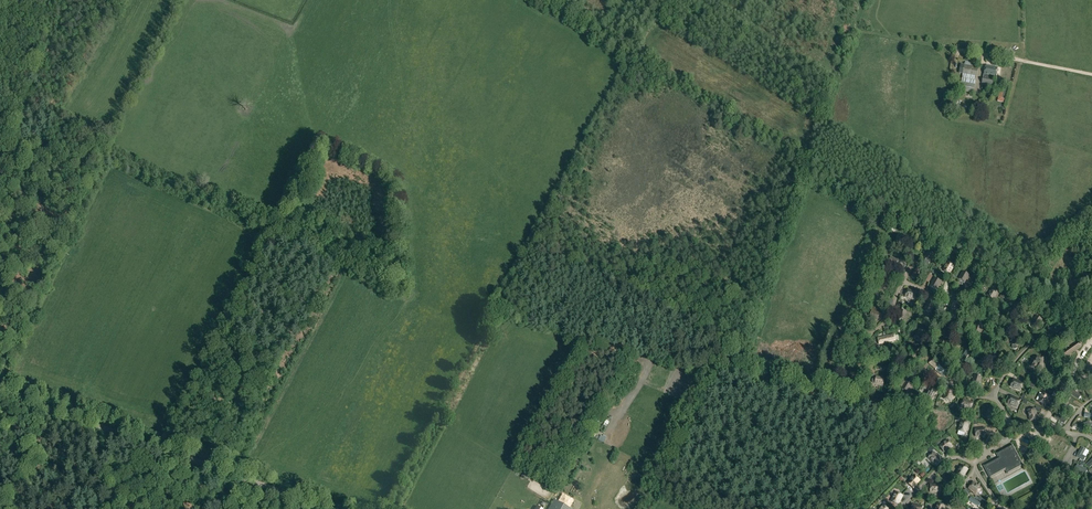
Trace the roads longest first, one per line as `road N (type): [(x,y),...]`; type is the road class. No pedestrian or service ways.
road 1 (track): [(886,207),(538,0)]
road 2 (tertiary): [(316,508),(0,392)]
road 3 (track): [(1091,74),(860,31),(863,0)]
road 4 (track): [(1091,333),(886,207)]
road 5 (track): [(886,207),(820,392)]

